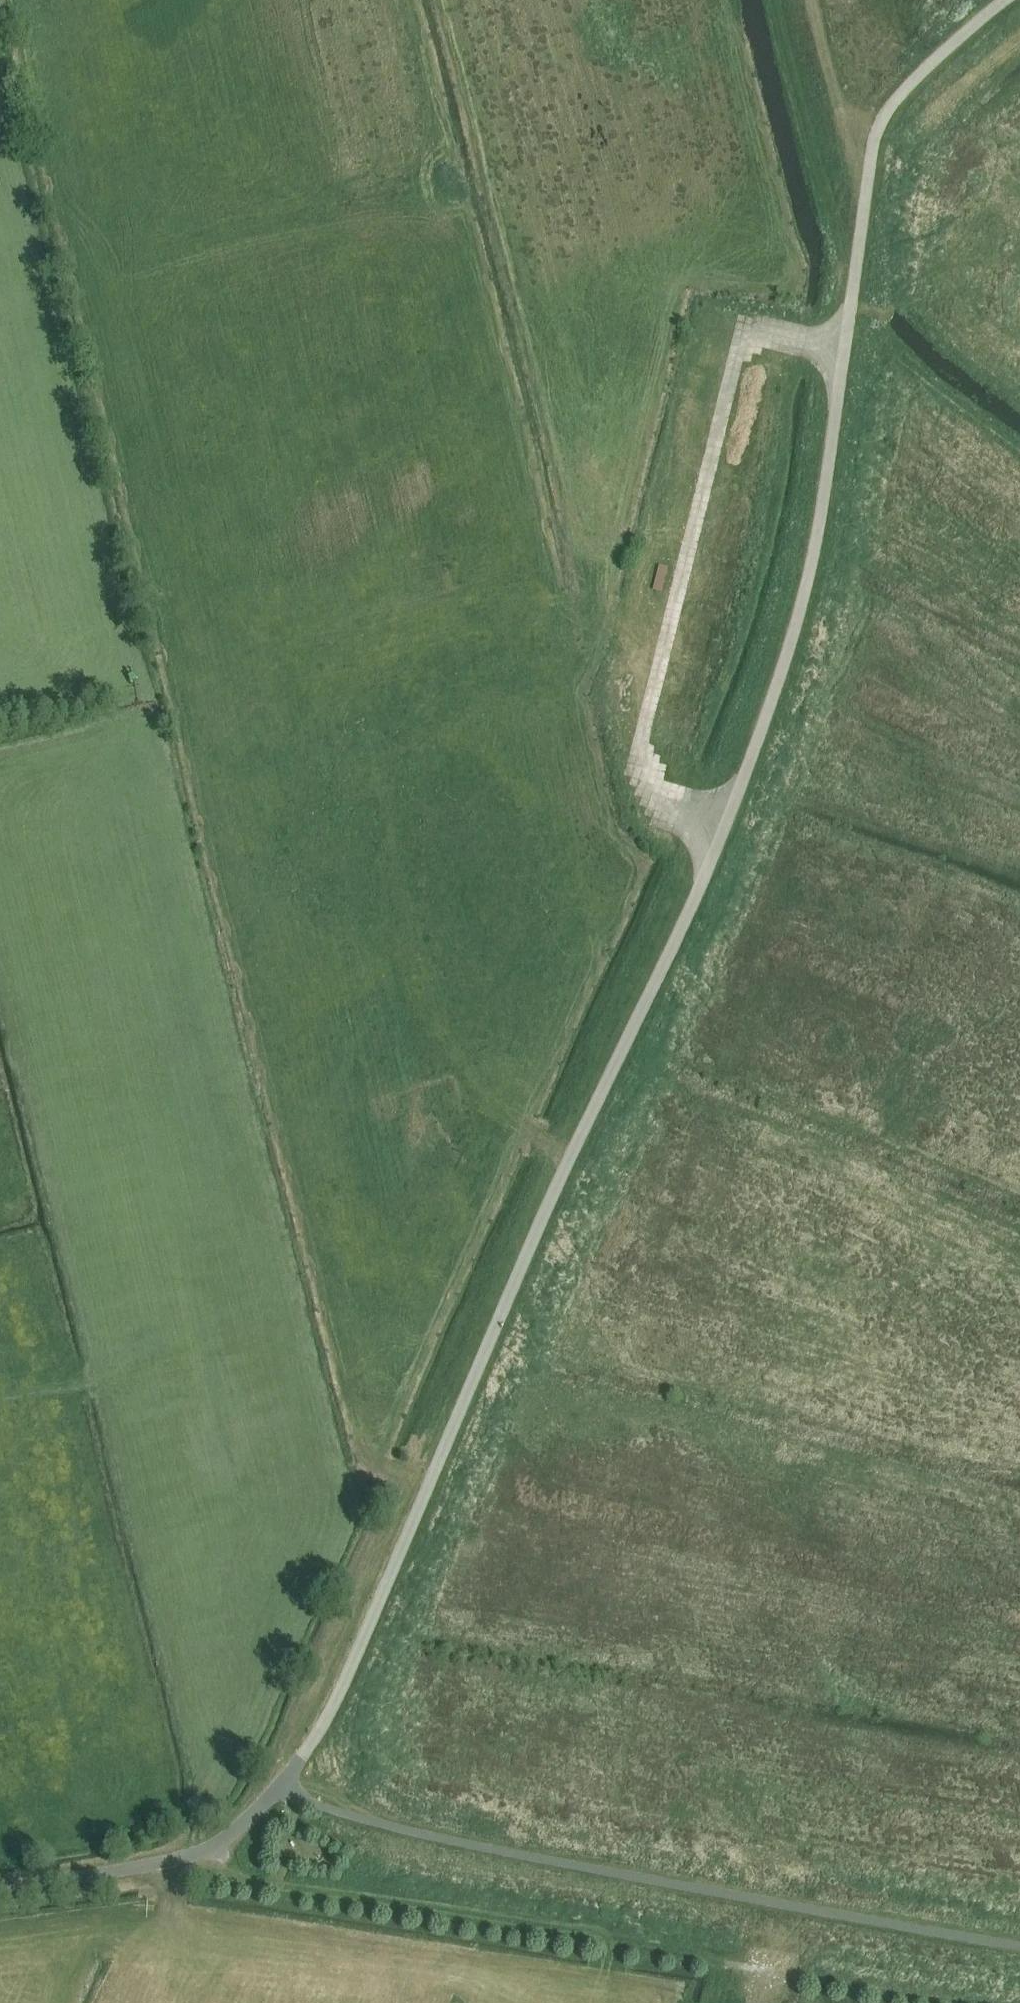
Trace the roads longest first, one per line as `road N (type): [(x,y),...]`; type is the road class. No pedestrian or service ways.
road 1 (unclassified): [(0,1886),(157,1864),(222,1840),(278,1791),(332,1710),(506,1301),(693,901),(785,659),(821,519),(877,133),(914,81),(1004,0)]
road 2 (track): [(865,191),(818,0)]

